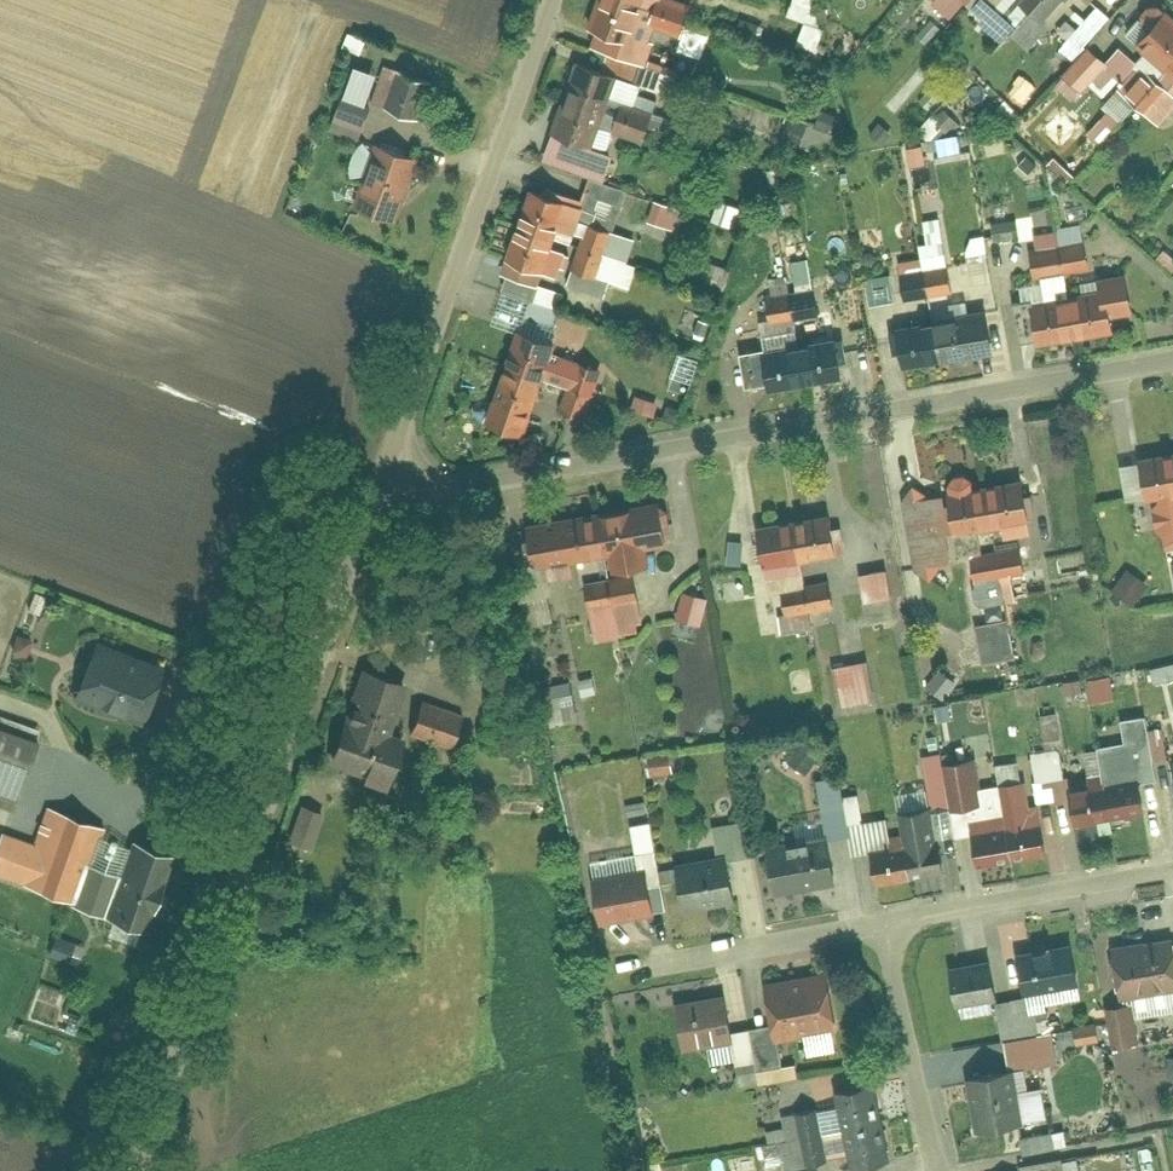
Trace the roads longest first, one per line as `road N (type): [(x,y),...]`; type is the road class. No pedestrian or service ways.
road 1 (residential): [(1172,354),(377,498)]
road 2 (unclassified): [(377,498),(137,1170)]
road 3 (unclassified): [(556,0),(377,498)]
road 4 (residential): [(1172,871),(883,923)]
road 5 (residential): [(942,1170),(883,923)]
road 6 (residential): [(883,923),(665,962)]

